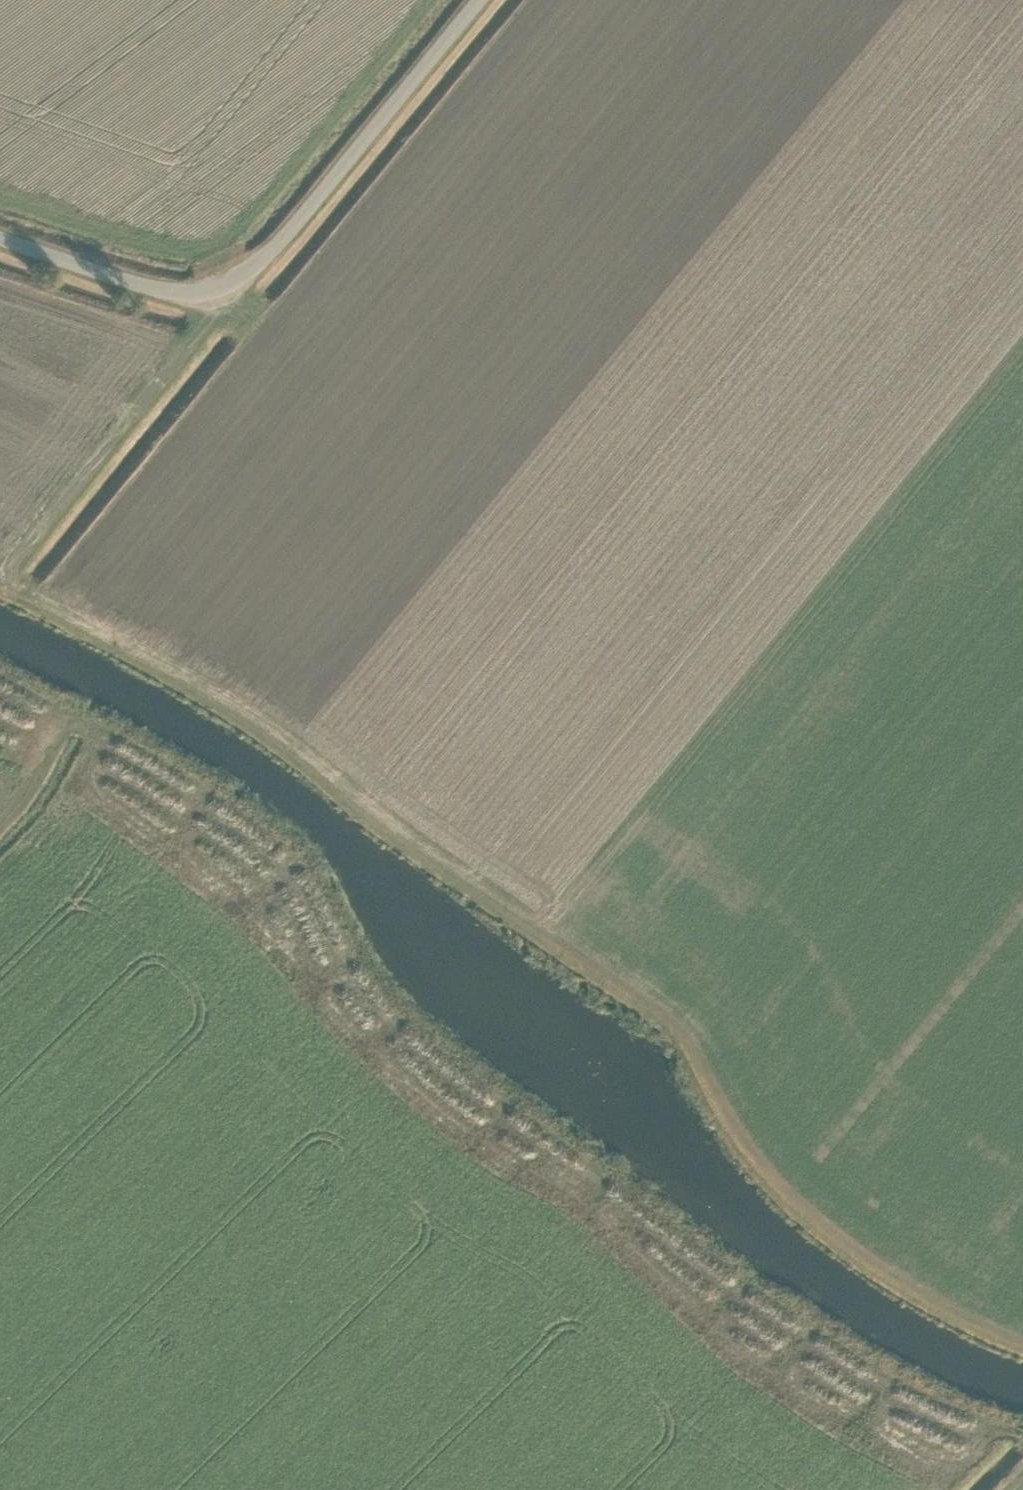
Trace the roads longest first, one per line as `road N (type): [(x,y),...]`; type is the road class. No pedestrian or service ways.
road 1 (tertiary): [(0,244),(169,295),(210,292),(286,240),(486,0)]

